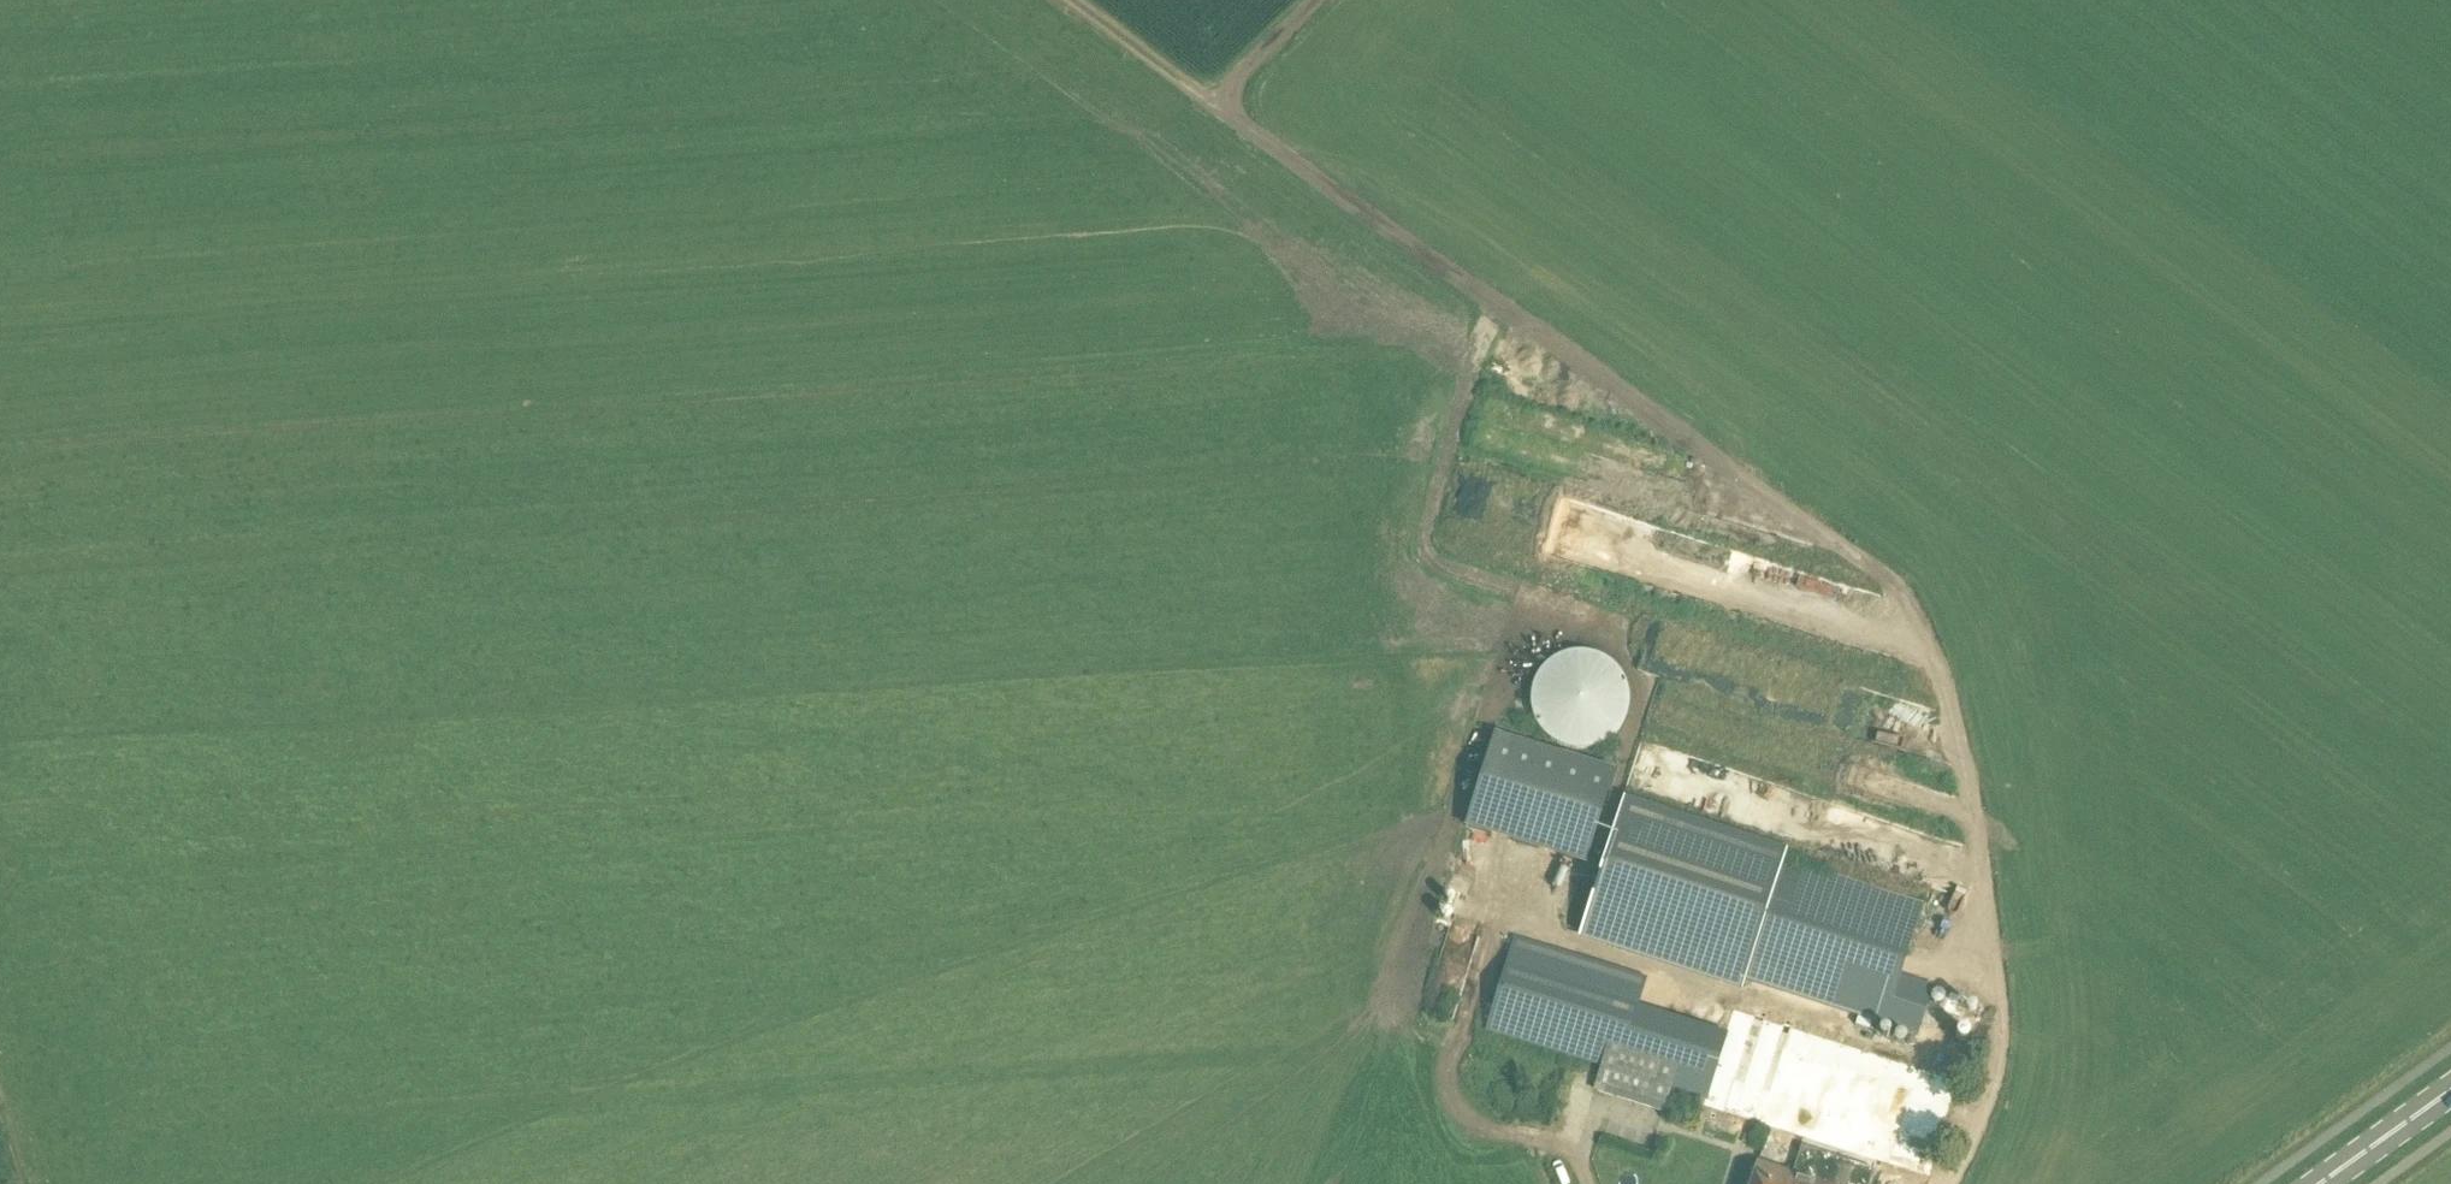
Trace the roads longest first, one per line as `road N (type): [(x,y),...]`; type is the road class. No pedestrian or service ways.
road 1 (track): [(1937,660),(1885,592),(1069,0)]
road 2 (unclassified): [(1940,1183),(1986,1094),(2004,1005),(1937,660)]
road 3 (secondary): [(2322,1183),(2450,1092)]
road 4 (track): [(1321,0),(1211,104)]

